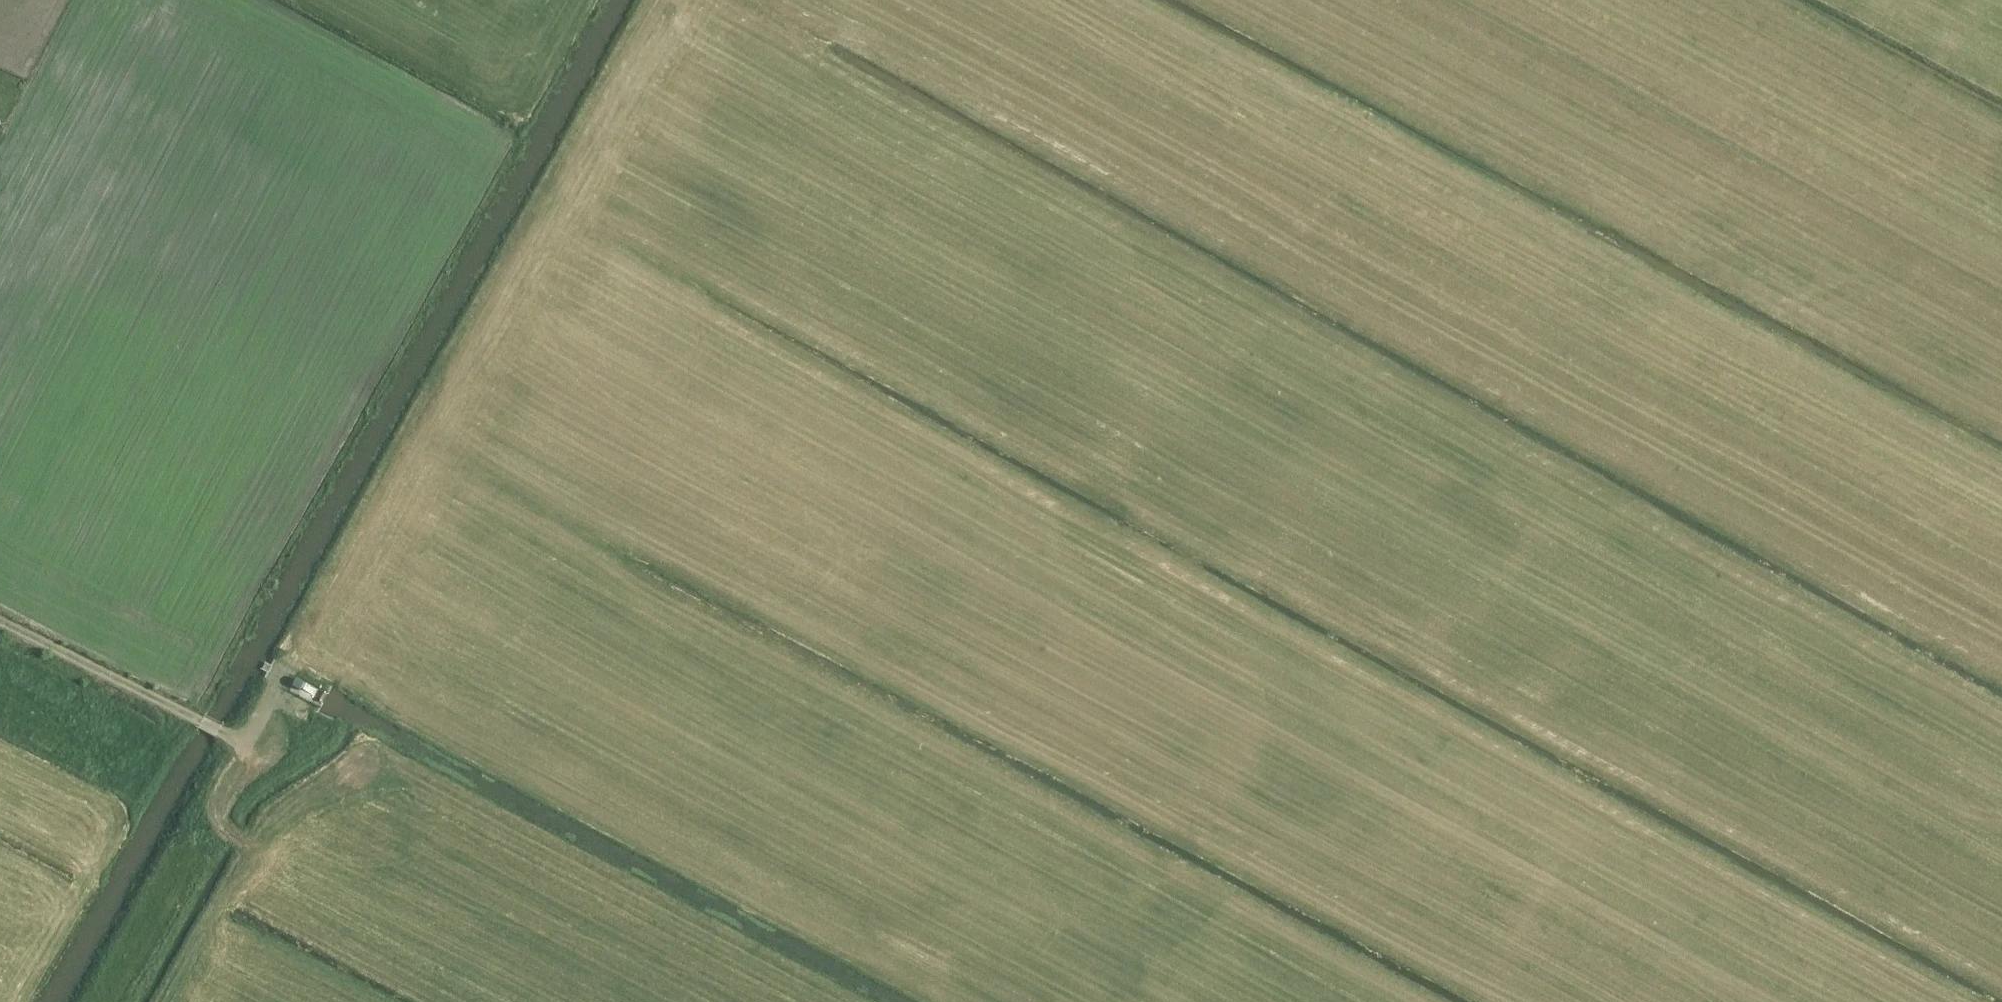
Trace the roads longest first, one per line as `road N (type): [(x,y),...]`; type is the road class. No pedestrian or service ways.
road 1 (track): [(225,734),(247,732),(656,0)]
road 2 (track): [(0,622),(197,720)]

